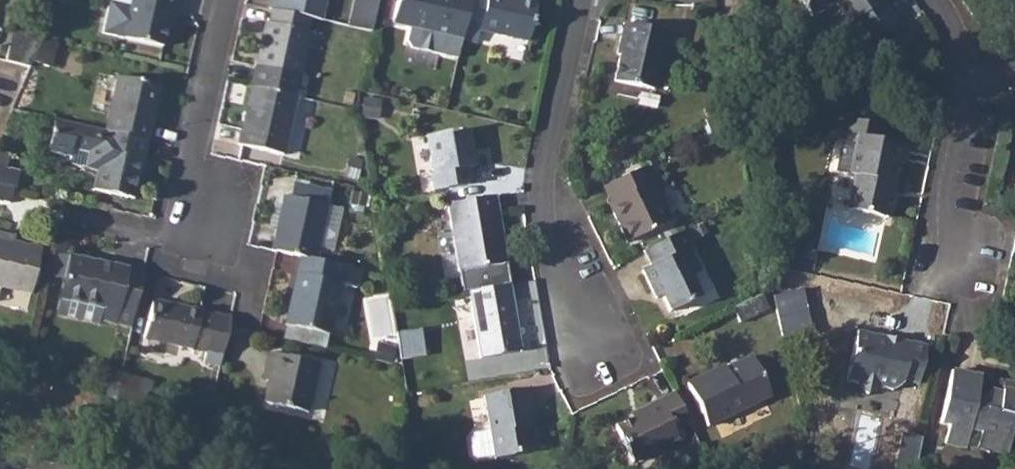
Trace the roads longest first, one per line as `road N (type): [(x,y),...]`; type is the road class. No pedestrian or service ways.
road 1 (residential): [(595,348),(562,296),(545,185),(581,0)]
road 2 (residential): [(228,0),(192,159),(254,286),(247,323)]
road 3 (residential): [(934,0),(956,30),(963,66),(937,212),(961,261)]

